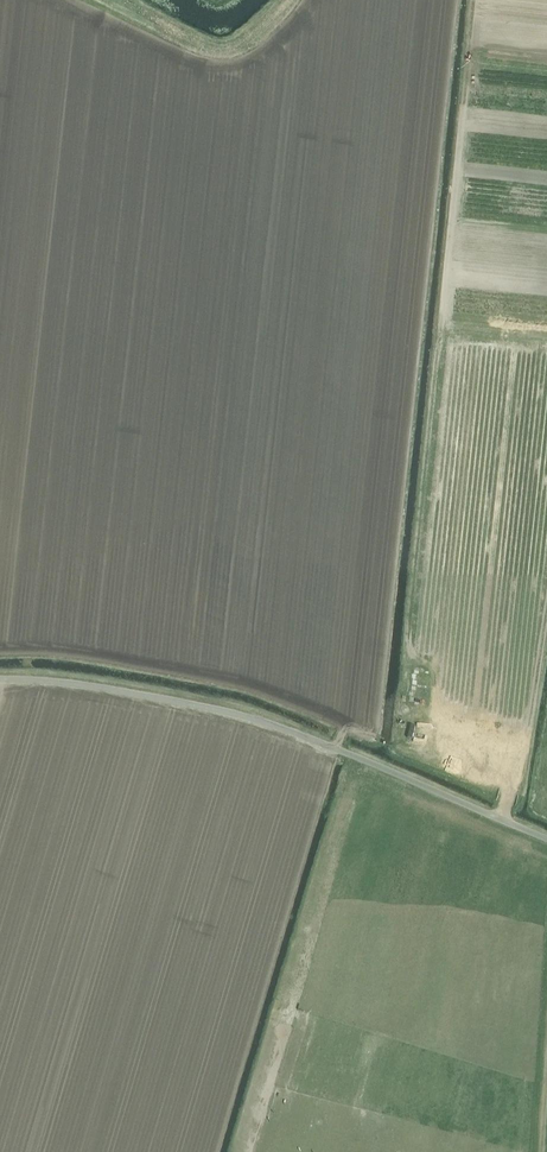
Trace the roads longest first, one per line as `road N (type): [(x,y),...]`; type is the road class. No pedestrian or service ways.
road 1 (unclassified): [(346,755),(546,841)]

